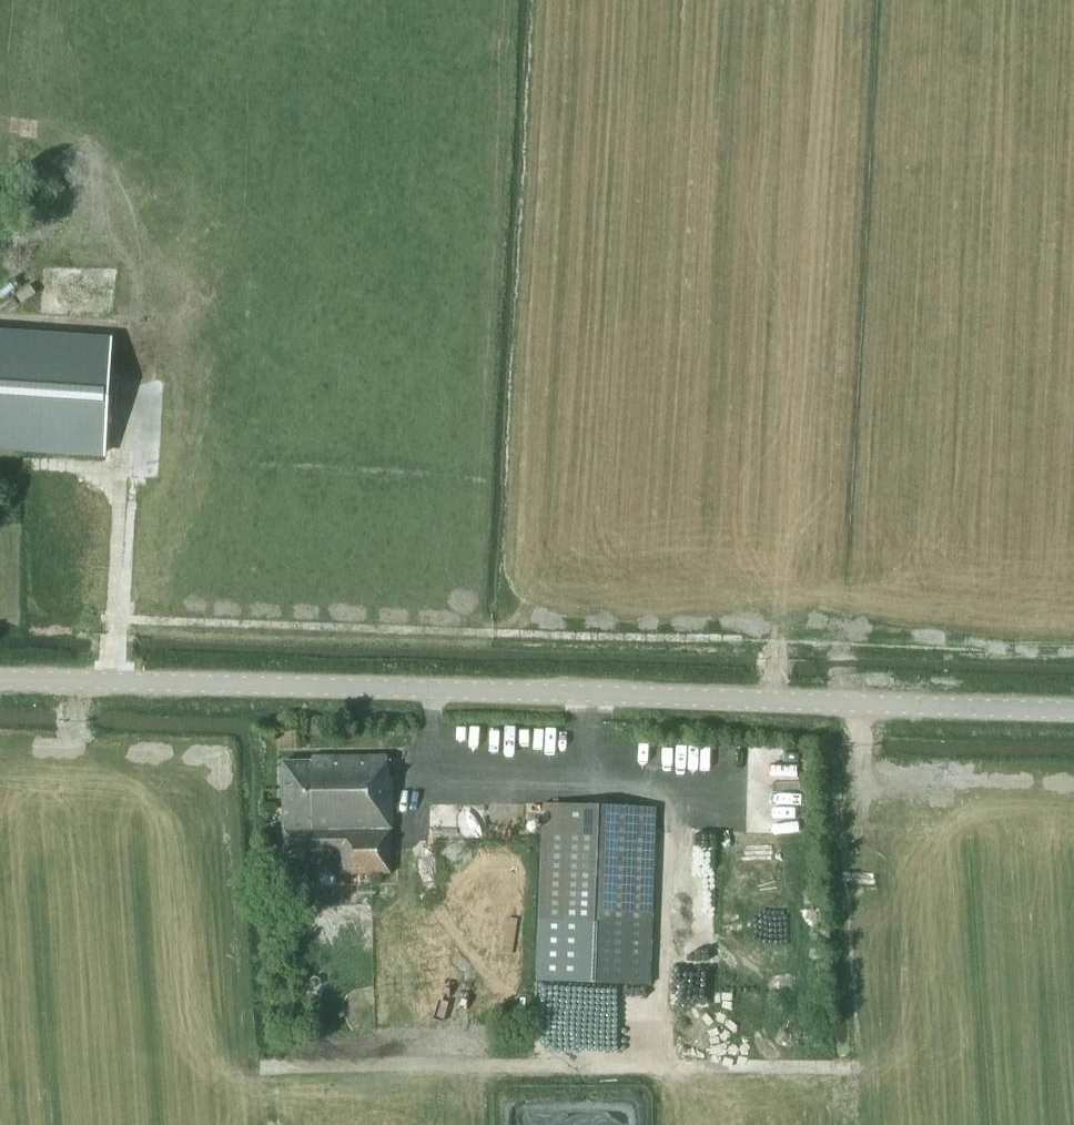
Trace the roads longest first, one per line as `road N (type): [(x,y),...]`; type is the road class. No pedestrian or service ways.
road 1 (tertiary): [(1073,709),(0,678)]

